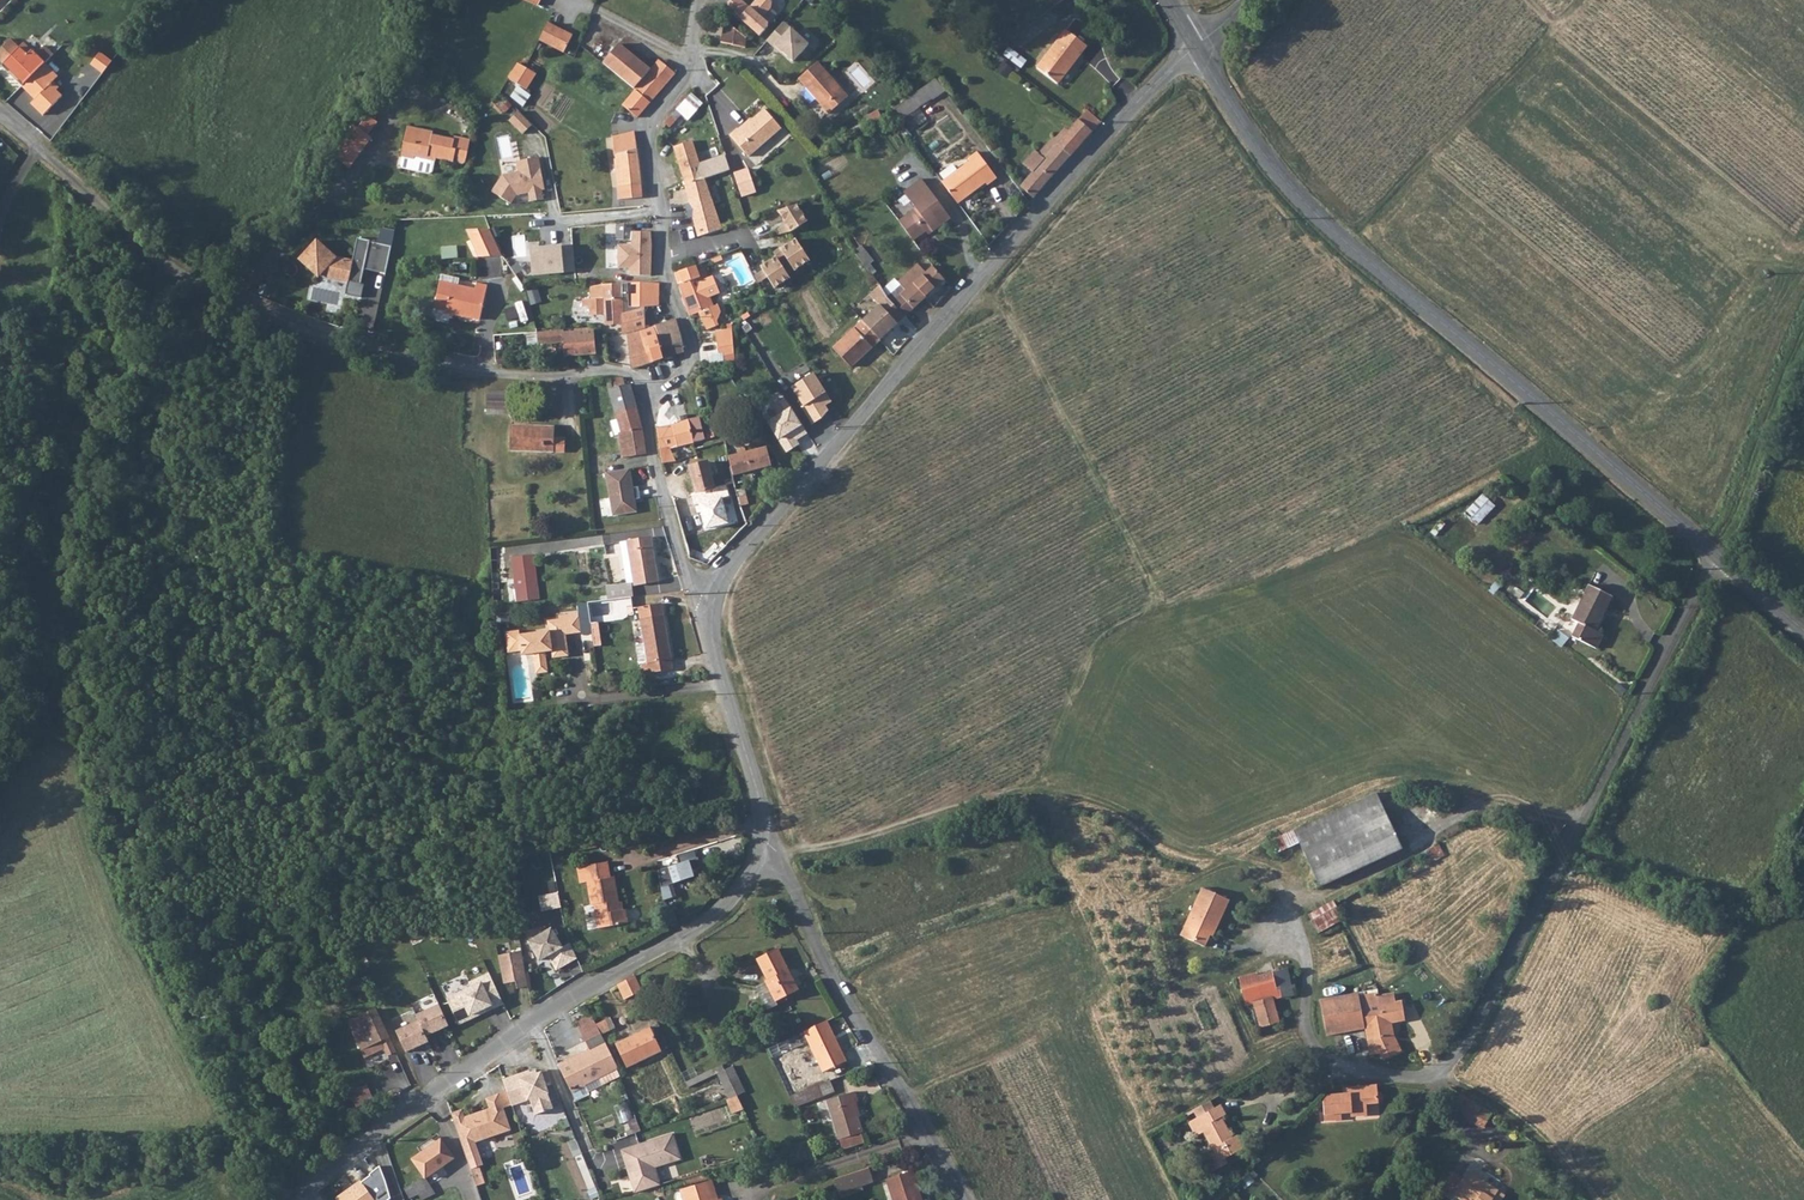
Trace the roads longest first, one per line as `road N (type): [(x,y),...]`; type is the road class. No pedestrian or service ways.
road 1 (residential): [(1271,927),(1295,937),(1306,967),(1308,1022),(1323,1053),(1375,1073),(1442,1070),(1471,1037),(1718,558)]
road 2 (residential): [(0,112),(165,262),(264,317),(365,353),(504,375),(625,372),(665,390)]
road 3 (tertiary): [(1196,49),(1257,145),(1341,238),(1718,558)]
road 4 (unclassified): [(713,598),(747,543),(1170,68),(1196,49)]
road 5 (unclassified): [(304,1199),(334,1165),(547,1012),(713,920),(744,884),(761,844)]
road 6 (residential): [(665,390),(694,351),(661,257),(648,131),(683,87),(698,0)]
road 7 (residential): [(968,1199),(814,945),(776,856),(761,844)]
road 8 (unclassified): [(761,844),(761,804),(713,639),(713,598)]
road 9 (track): [(1718,558),(1803,334)]
road 10 (residential): [(713,598),(682,561),(657,478),(653,413),(665,390)]
road 11 (track): [(1596,1199),(1560,1155),(1442,1070)]

